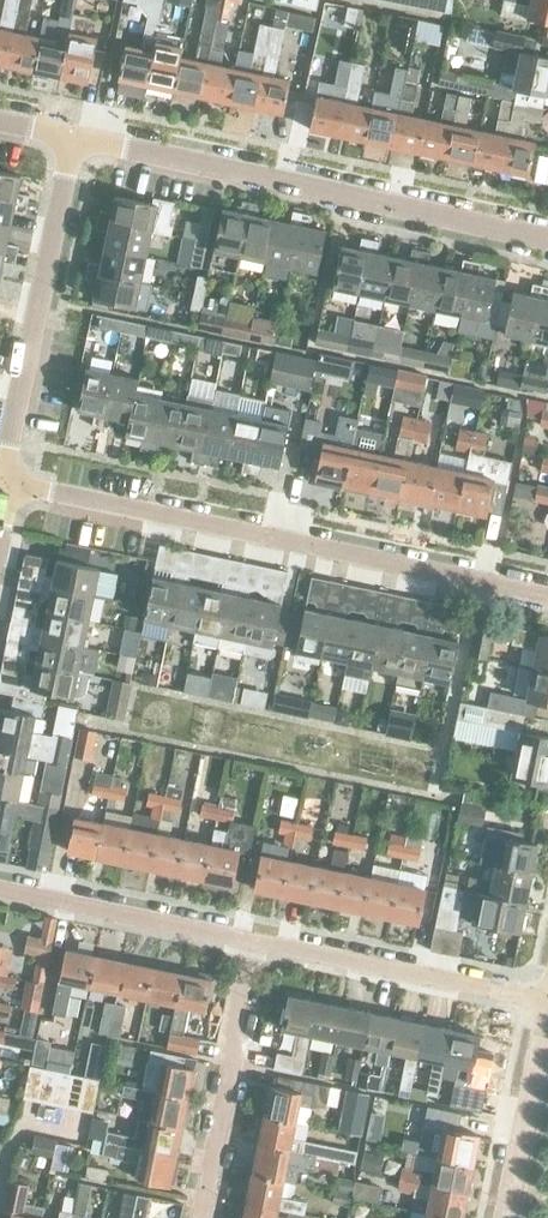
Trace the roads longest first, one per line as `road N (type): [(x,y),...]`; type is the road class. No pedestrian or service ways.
road 1 (residential): [(547,592),(8,476)]
road 2 (unclassified): [(547,232),(86,136)]
road 3 (unclassified): [(8,476),(86,136)]
road 4 (residential): [(546,995),(262,938)]
road 5 (residential): [(205,1217),(262,938)]
road 6 (residential): [(262,938),(0,888)]
road 7 (unclassified): [(500,1217),(546,995)]

